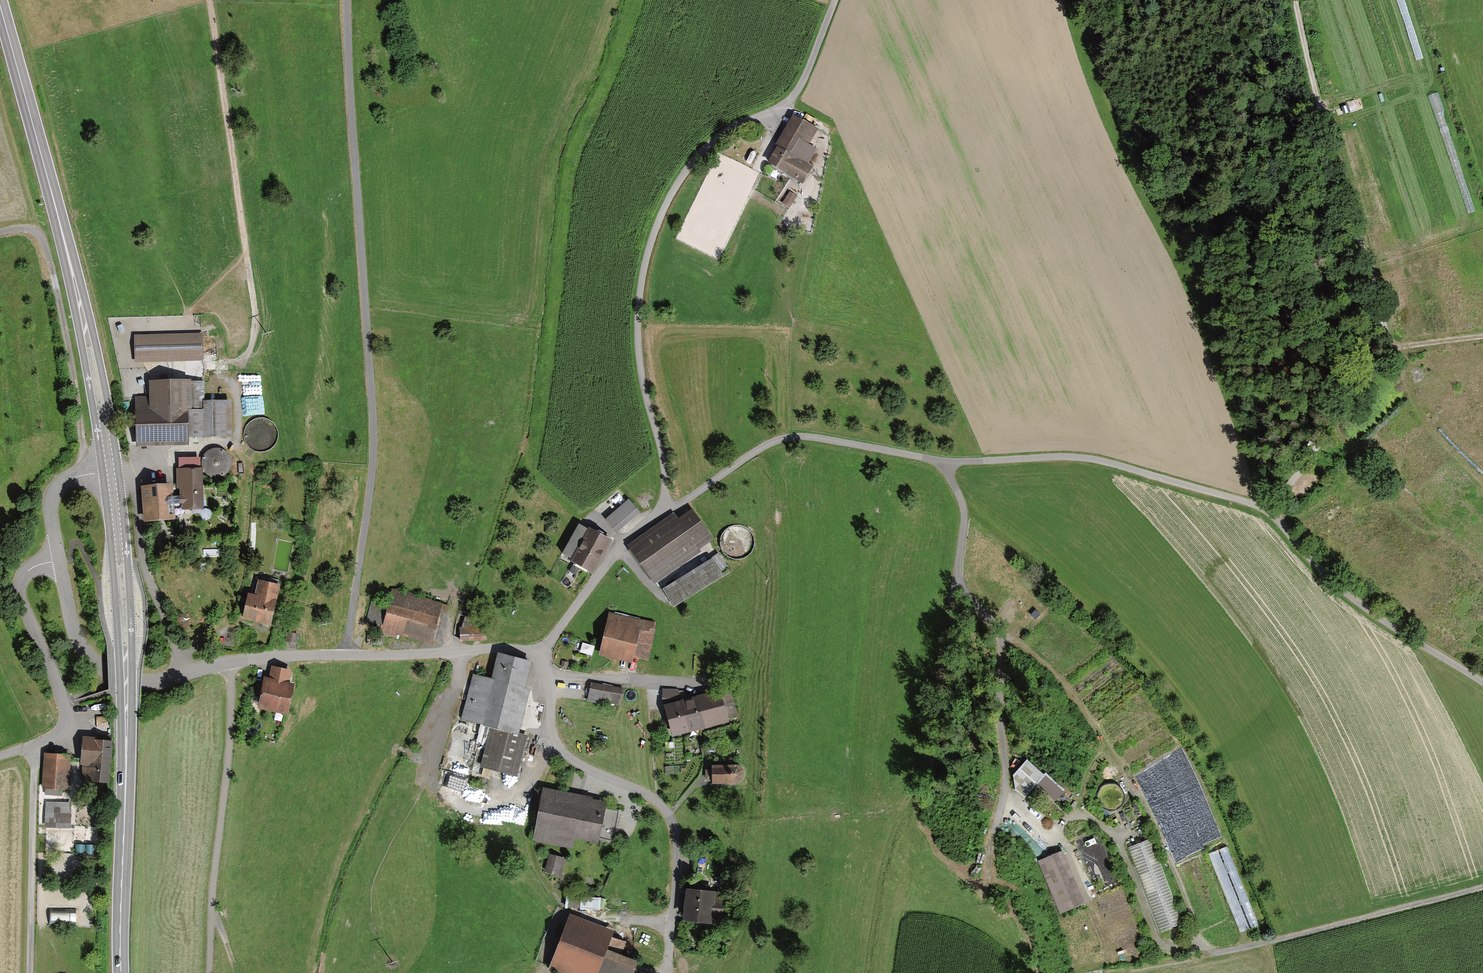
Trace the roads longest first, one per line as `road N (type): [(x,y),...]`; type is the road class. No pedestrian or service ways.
road 1 (residential): [(541,650),(579,595),(639,531),(772,441),(808,436),(947,462),(1090,457),(1240,496),(1272,512),(1317,568),(1482,680)]
road 2 (track): [(345,0),(375,433),(346,656)]
road 3 (track): [(664,513),(665,466),(638,335),(658,222),(708,143),(795,94),(835,0)]
road 4 (primary): [(121,972),(126,681),(109,470)]
road 5 (primary): [(109,470),(92,362),(0,7)]
road 6 (track): [(947,462),(964,519),(962,589),(1001,640),(1002,802),(1069,853),(1083,884)]
road 7 (residential): [(142,681),(248,660),(541,650)]
road 8 (residential): [(541,650),(553,731),(572,758),(622,779),(670,814),(676,835),(669,972)]
road 9 (track): [(1295,0),(1389,352)]
road 10 (track): [(1482,885),(1216,953),(1197,941),(1172,951),(1161,943)]
road 11 (track): [(0,235),(30,232),(44,249),(91,472)]
road 12 (unclassified): [(58,557),(18,574),(17,596),(66,718),(53,738),(0,755)]
road 13 (track): [(29,972),(34,744)]
road 14 (track): [(178,673),(143,548),(133,470)]
road 15 (track): [(1482,570),(1334,431)]
road 16 (track): [(1389,352),(1272,512)]
road 17 (track): [(1048,834),(1086,816),(1119,837),(1161,943)]
road 18 (residential): [(142,681),(86,655),(58,557)]
road 19 (track): [(1389,352),(1415,407),(1482,485)]
road 20 (unclassified): [(109,470),(59,480),(52,501),(58,557)]

